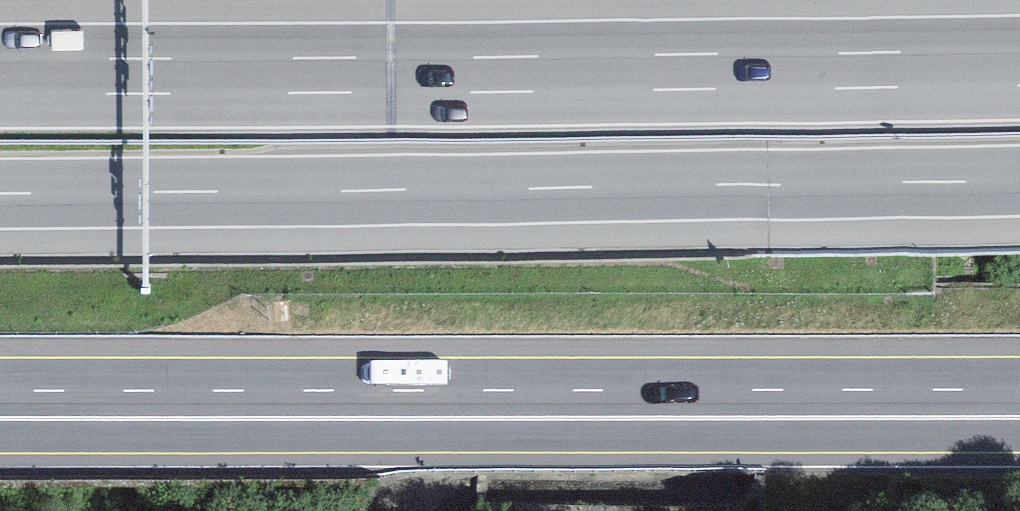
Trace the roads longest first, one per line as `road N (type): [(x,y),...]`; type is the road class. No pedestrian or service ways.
road 1 (motorway): [(0,195),(1019,180)]
road 2 (motorway): [(1019,67),(0,77)]
road 3 (primary): [(1019,402),(0,404)]

